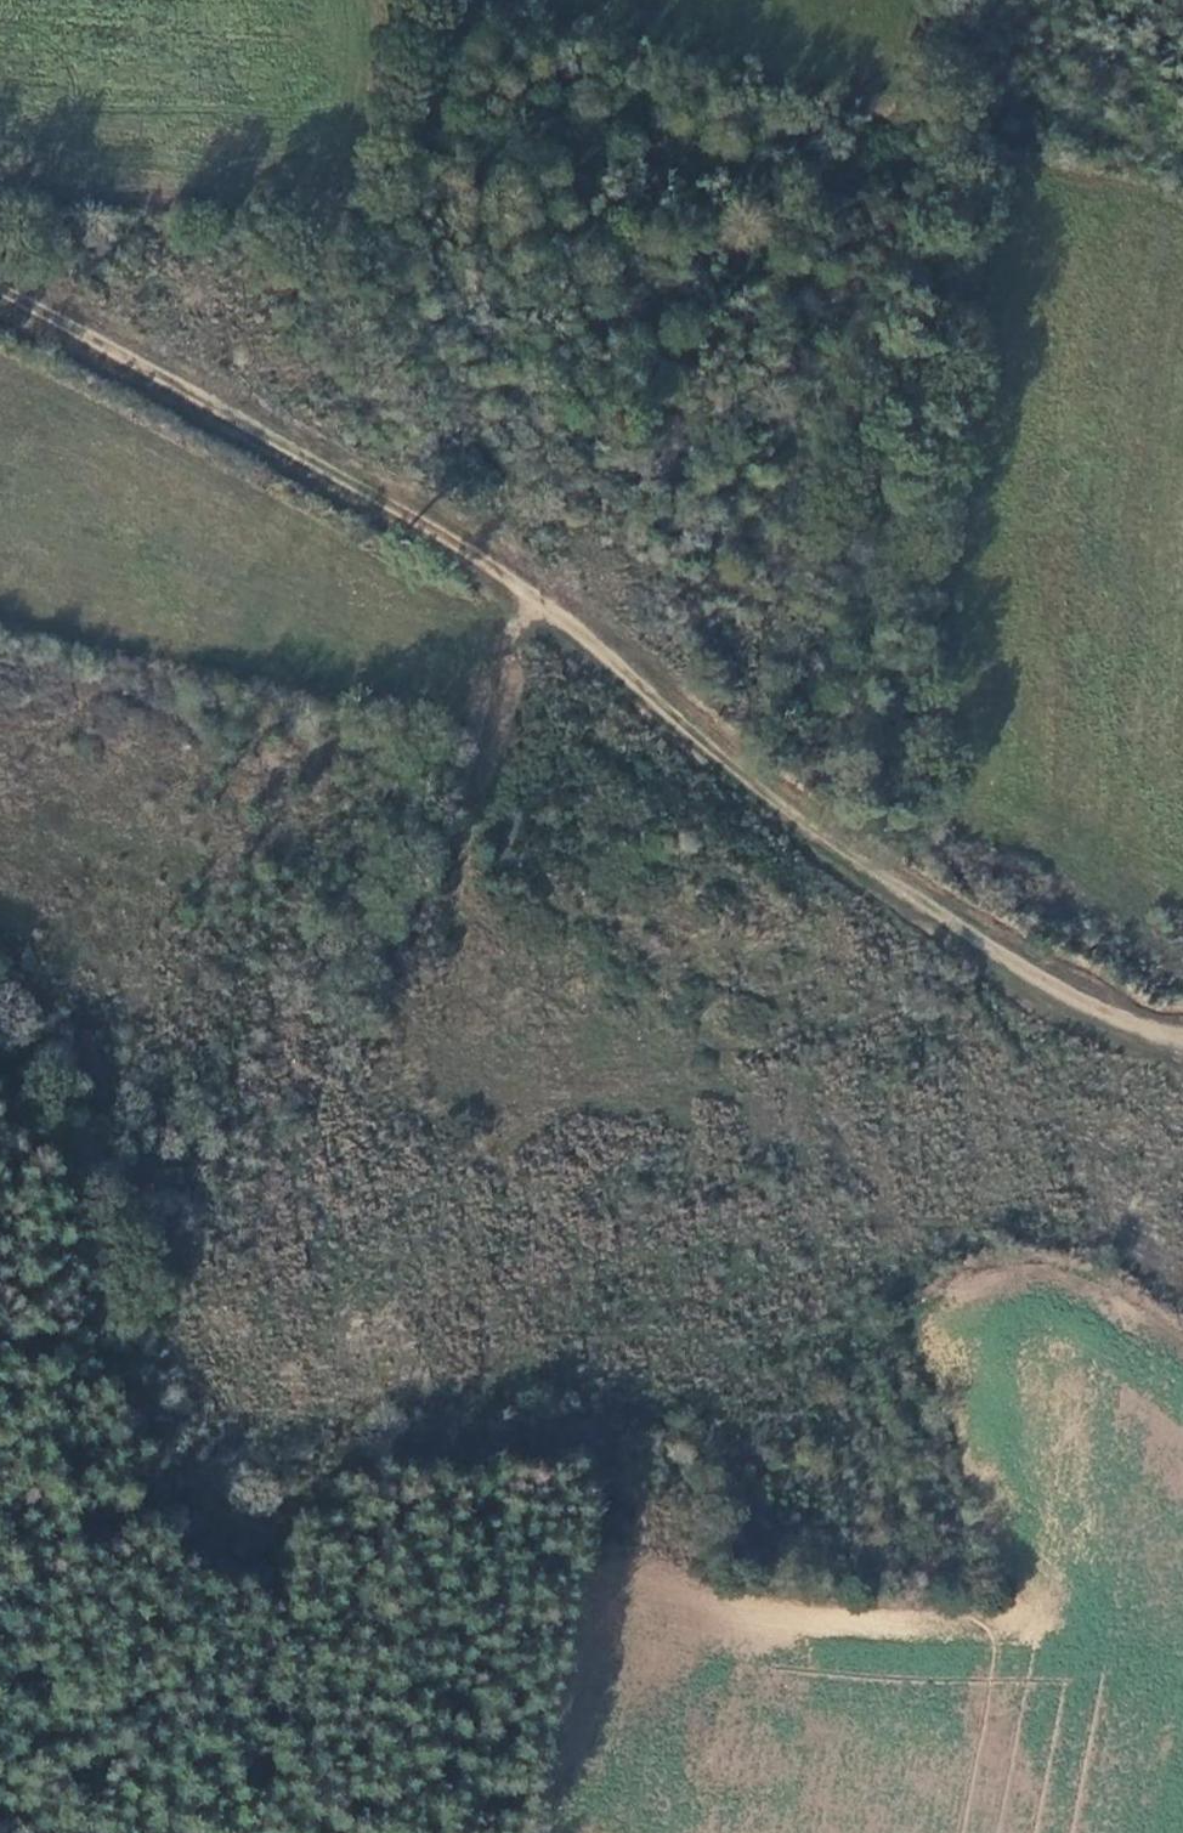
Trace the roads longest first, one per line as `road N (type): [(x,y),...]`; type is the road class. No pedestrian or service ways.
road 1 (track): [(1182,1046),(1114,1032),(855,857),(530,591),(166,378),(0,295)]
road 2 (track): [(530,591),(441,838),(466,857)]

